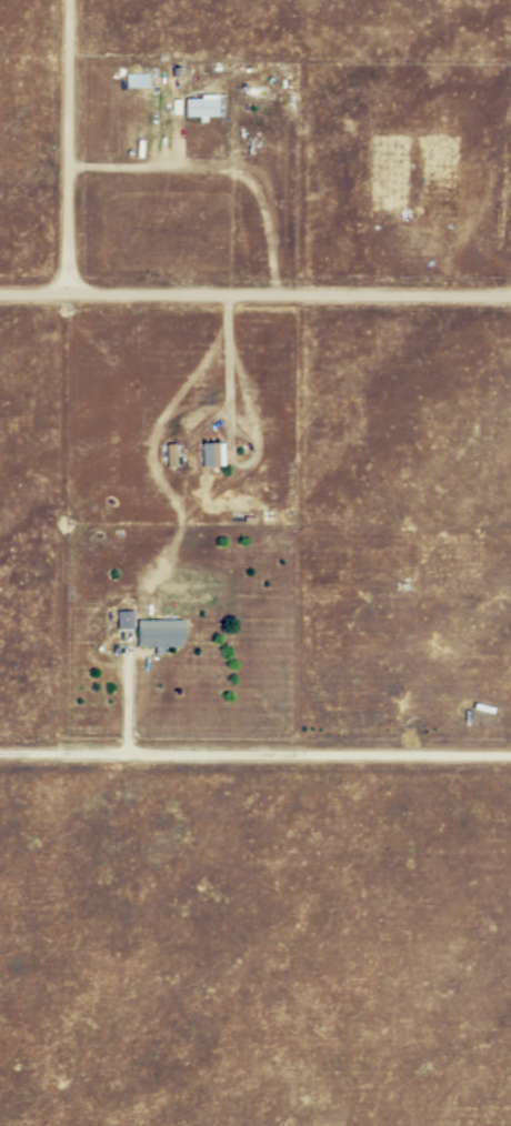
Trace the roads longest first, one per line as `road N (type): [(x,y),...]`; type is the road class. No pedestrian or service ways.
road 1 (residential): [(510,299),(0,297)]
road 2 (residential): [(510,757),(0,756)]
road 3 (residential): [(62,296),(64,0)]

